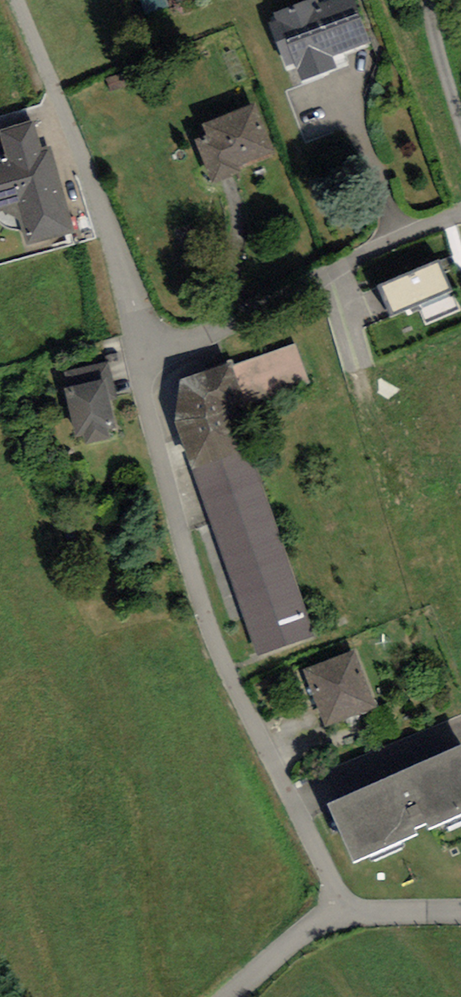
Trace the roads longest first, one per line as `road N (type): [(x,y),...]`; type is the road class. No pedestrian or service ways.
road 1 (unclassified): [(146,356),(146,414),(212,632),(345,910)]
road 2 (unclassified): [(16,0),(87,172),(146,356)]
road 3 (residential): [(146,356),(460,214)]
road 4 (unclassified): [(345,910),(295,938),(227,996)]

